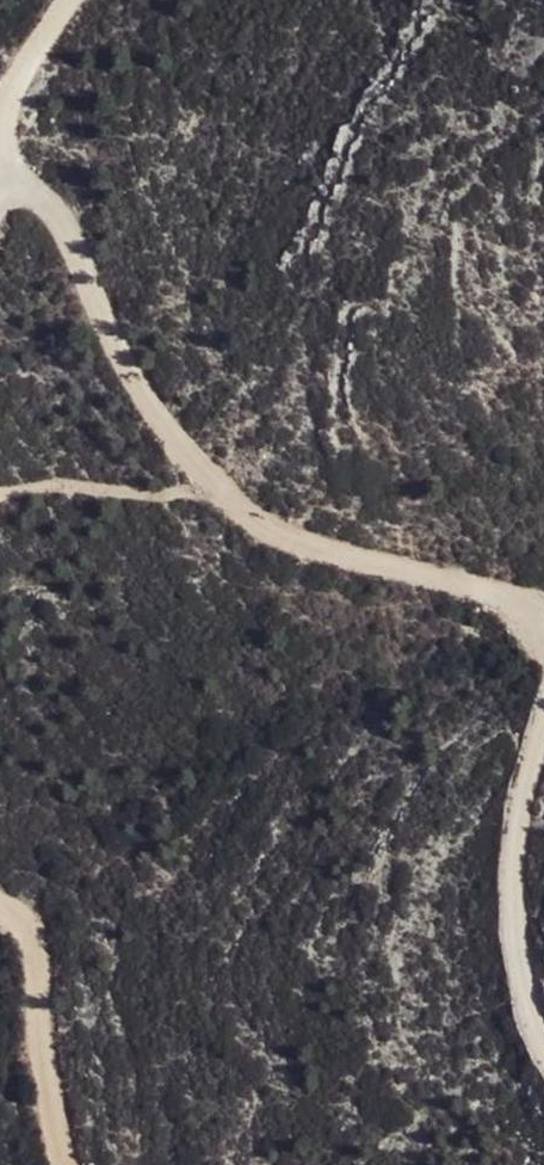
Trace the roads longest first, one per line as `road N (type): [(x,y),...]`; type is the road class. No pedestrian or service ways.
road 1 (track): [(543,635),(496,595),(311,547),(264,527),(210,487),(125,367),(59,217),(38,197),(0,191)]
road 2 (track): [(543,1052),(522,986),(514,877),(526,780),(543,730)]
road 3 (track): [(65,1164),(37,949),(0,908)]
road 4 (track): [(0,497),(57,486),(125,494),(210,487)]
road 5 (track): [(0,154),(4,115),(31,54),(73,0)]

